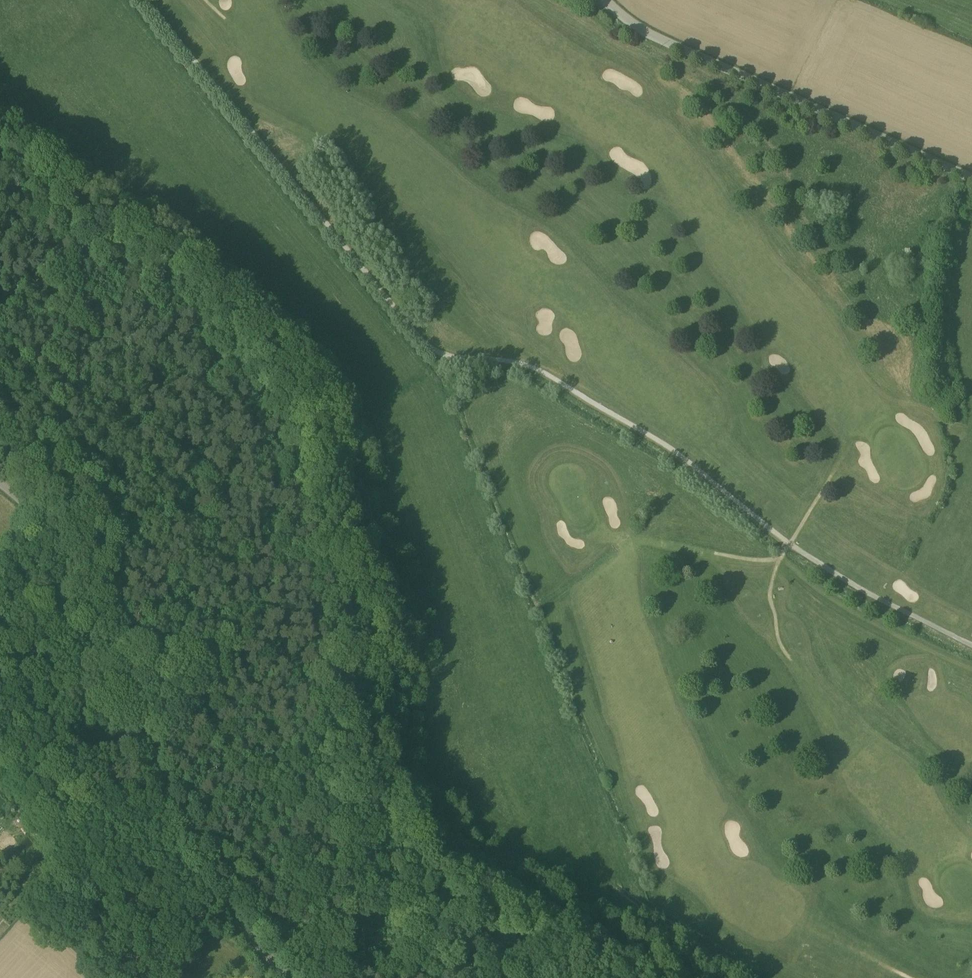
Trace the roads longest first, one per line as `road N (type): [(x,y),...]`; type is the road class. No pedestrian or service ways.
road 1 (unclassified): [(38,536),(118,674),(171,812),(233,916),(287,977)]
road 2 (unclassified): [(971,180),(661,43),(606,0)]

